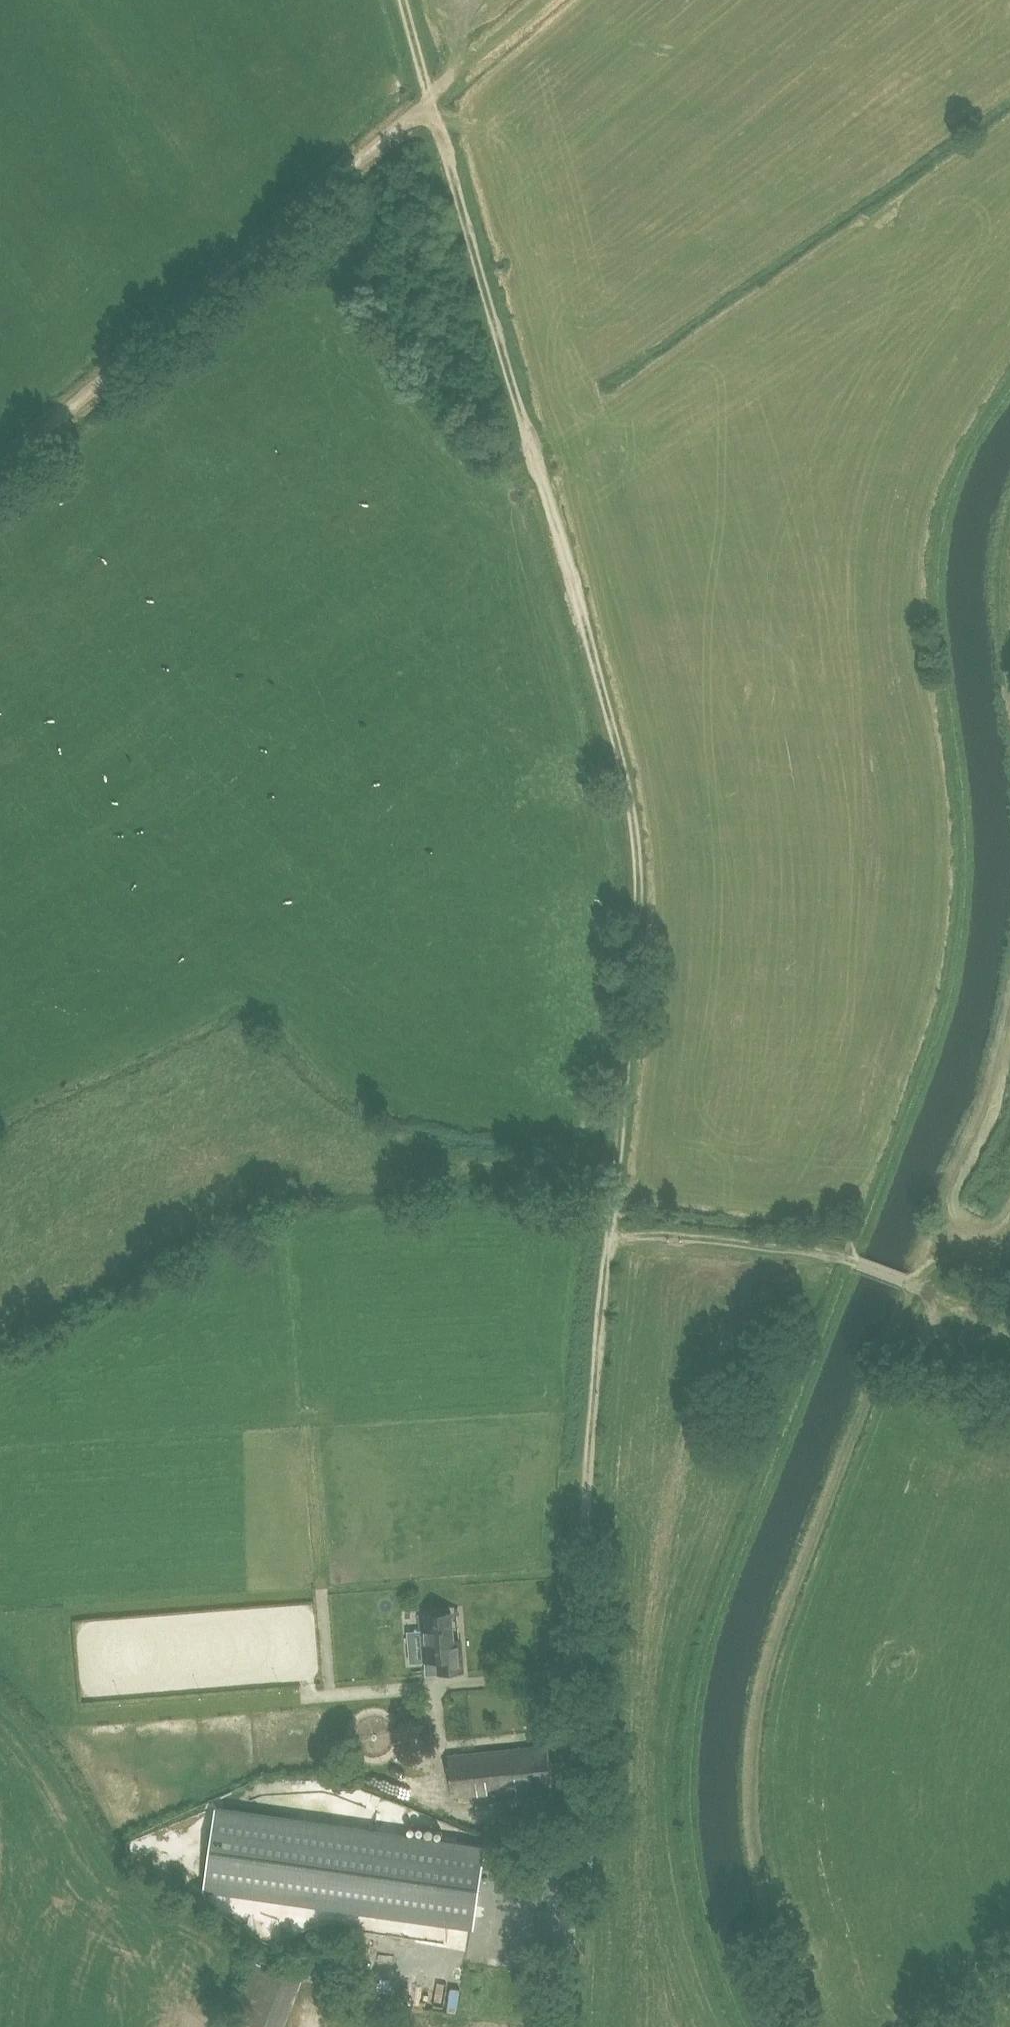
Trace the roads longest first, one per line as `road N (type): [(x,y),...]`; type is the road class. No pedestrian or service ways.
road 1 (track): [(611,1215),(642,933),(640,832),(432,95)]
road 2 (track): [(0,473),(432,95)]
road 3 (track): [(579,1691),(611,1215)]
road 4 (unclassified): [(568,2026),(579,1691)]
road 5 (track): [(432,95),(537,0)]

